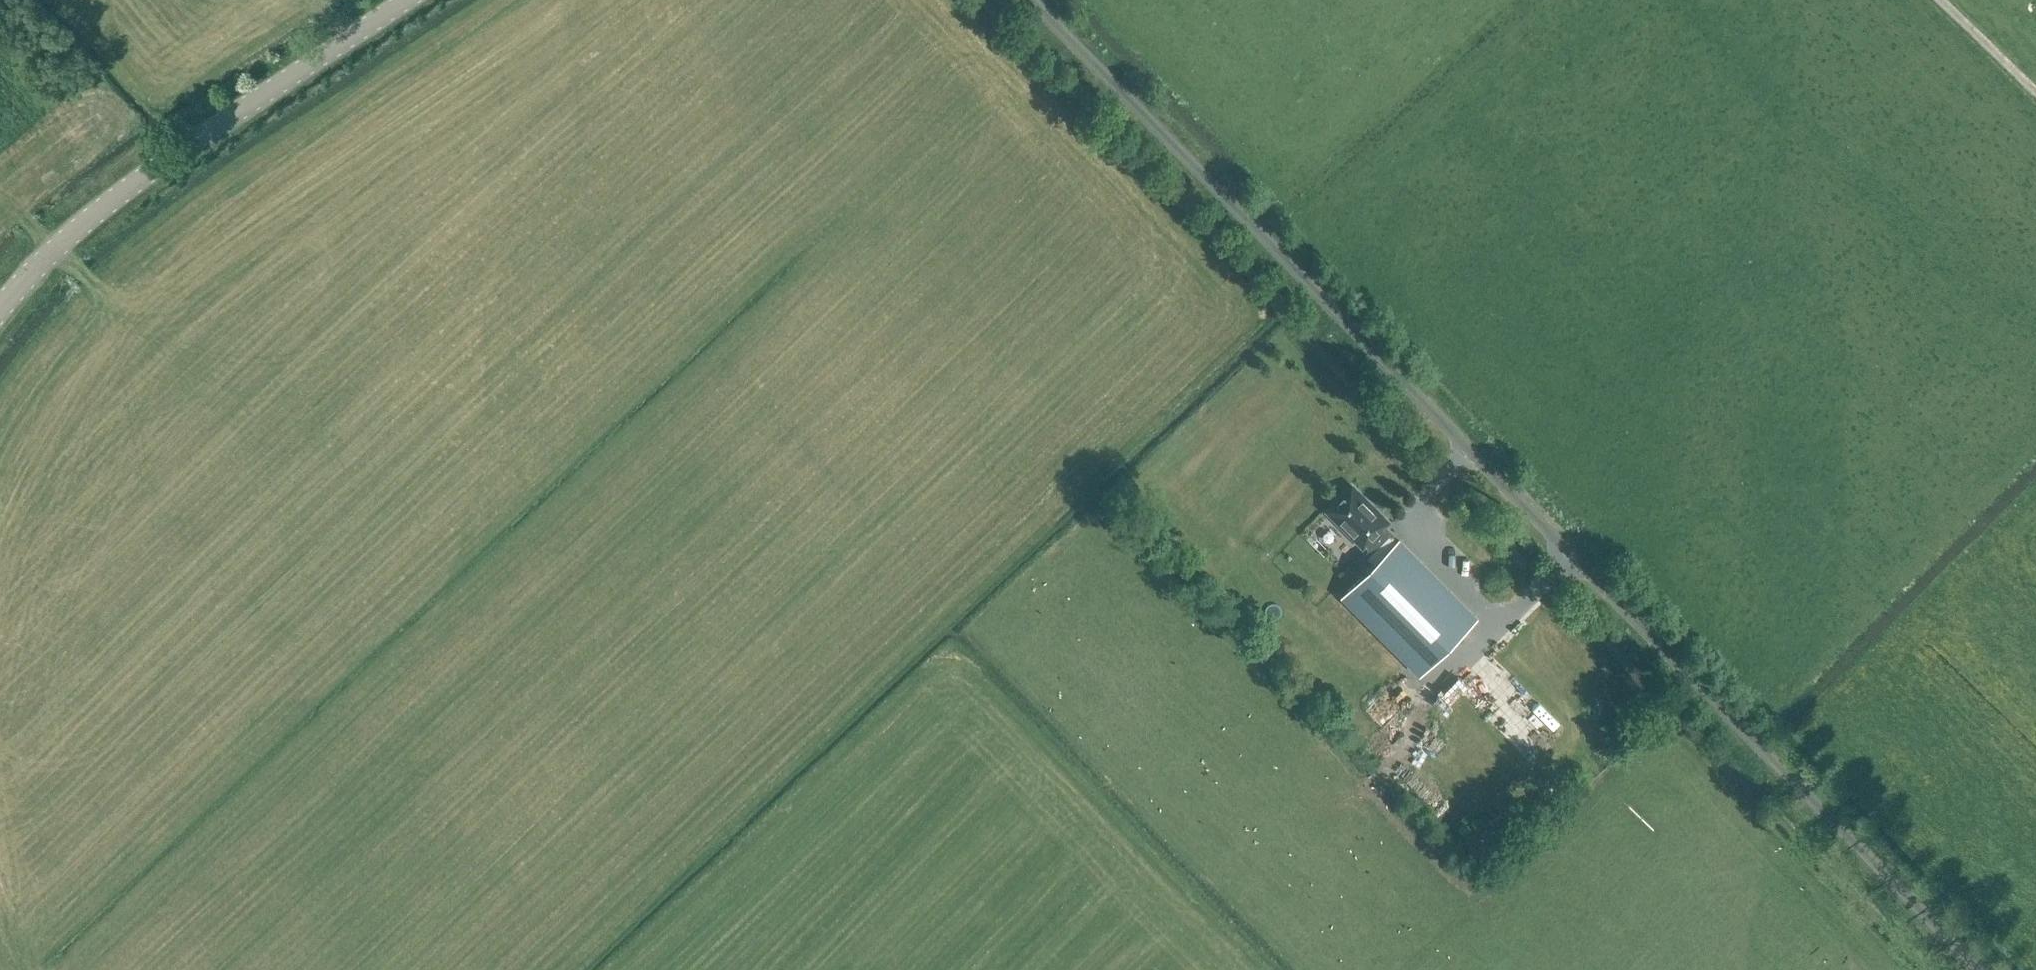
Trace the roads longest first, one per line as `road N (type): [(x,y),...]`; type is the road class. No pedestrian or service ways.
road 1 (unclassified): [(1974,969),(1026,0)]
road 2 (unclassified): [(0,314),(75,235),(425,0)]

